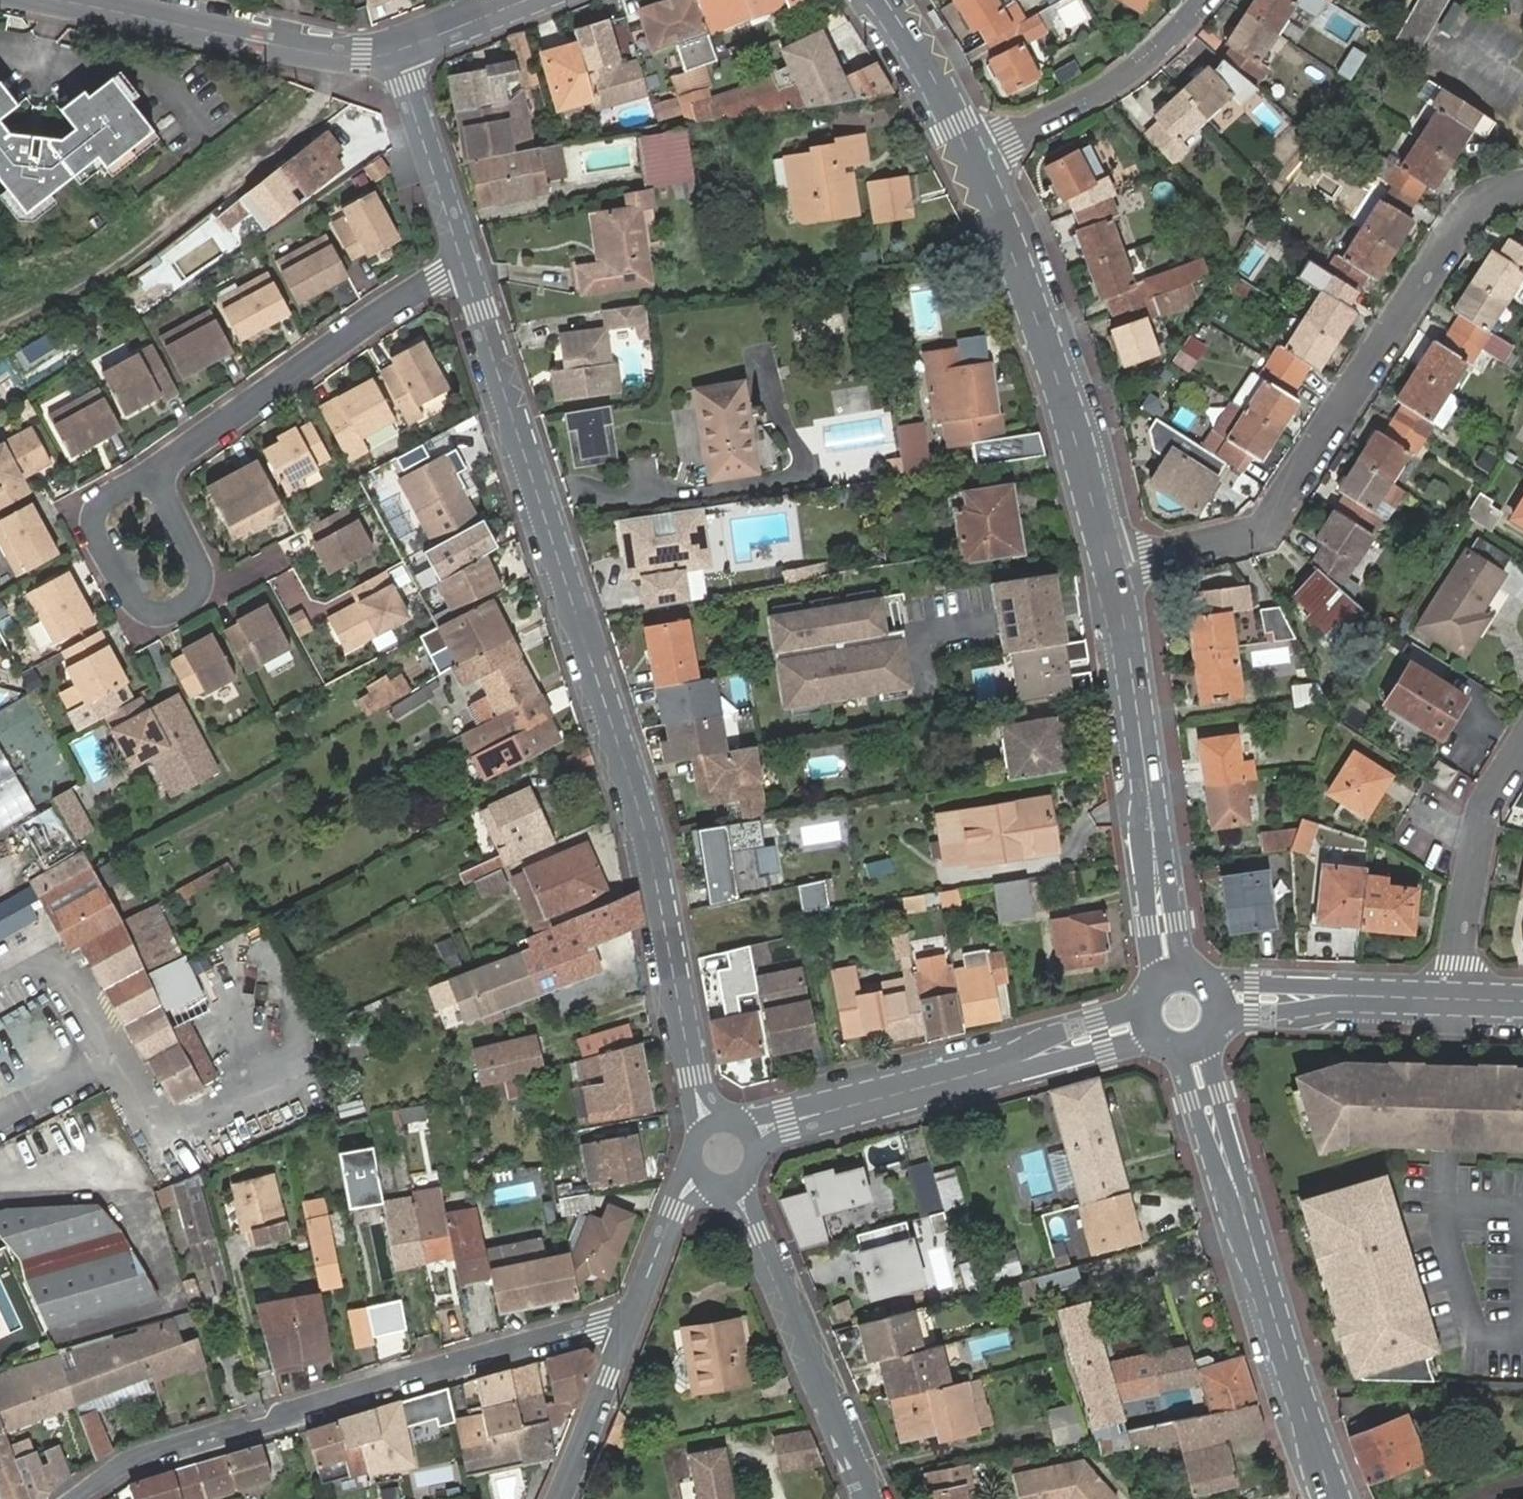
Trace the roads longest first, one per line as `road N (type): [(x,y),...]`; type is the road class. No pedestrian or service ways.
road 1 (residential): [(465,265),(660,881),(705,1128)]
road 2 (residential): [(1522,184),(1480,198),(1261,529),(1111,559)]
road 3 (residential): [(635,1313),(177,1441),(76,1498)]
road 4 (tertiary): [(1333,1498),(1193,1051)]
road 5 (tertiary): [(1111,559),(1027,282),(975,160)]
road 6 (tertiary): [(1171,975),(1111,559)]
road 7 (residential): [(1144,1023),(750,1134)]
road 8 (residential): [(158,468),(90,516),(92,535),(139,608),(173,617),(199,602),(204,583),(160,489)]
road 9 (residential): [(465,265),(158,468)]
road 10 (residential): [(732,1186),(871,1498)]
road 11 (tertiary): [(96,0),(316,53),(365,58),(398,50)]
road 12 (residential): [(975,160),(1145,64),(1206,0)]
road 13 (residential): [(1459,999),(1481,814),(1522,740)]
road 14 (residential): [(1459,999),(1220,1000)]
road 15 (residential): [(398,50),(465,265)]
road 16 (residential): [(635,1313),(555,1498)]
road 17 (tertiary): [(975,160),(881,0)]
road 18 (residential): [(698,1174),(674,1210),(635,1313)]
road 19 (tertiary): [(398,50),(520,0)]

